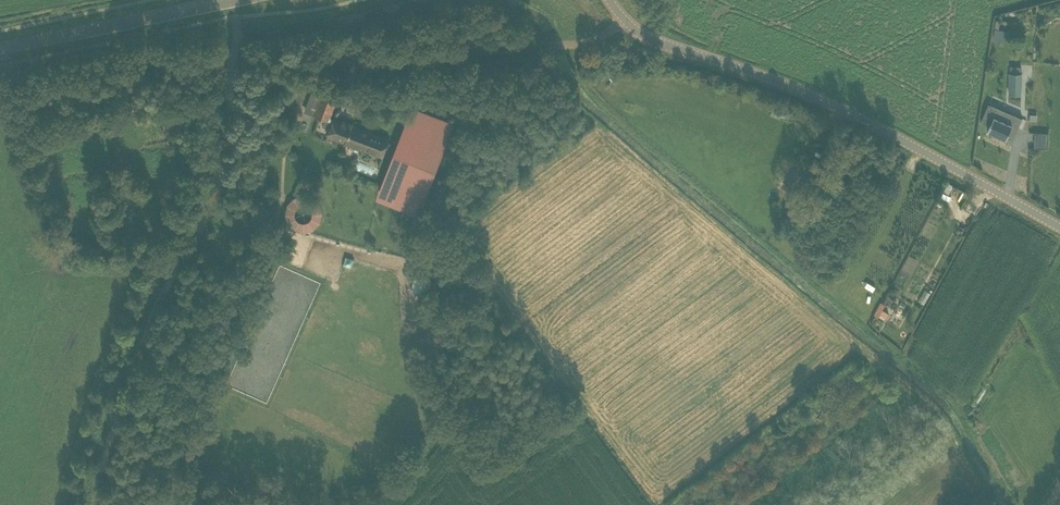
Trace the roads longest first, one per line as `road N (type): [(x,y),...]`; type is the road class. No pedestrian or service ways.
road 1 (unclassified): [(1059,225),(892,133),(792,87),(662,43),(624,18)]
road 2 (tertiary): [(0,47),(221,0)]

